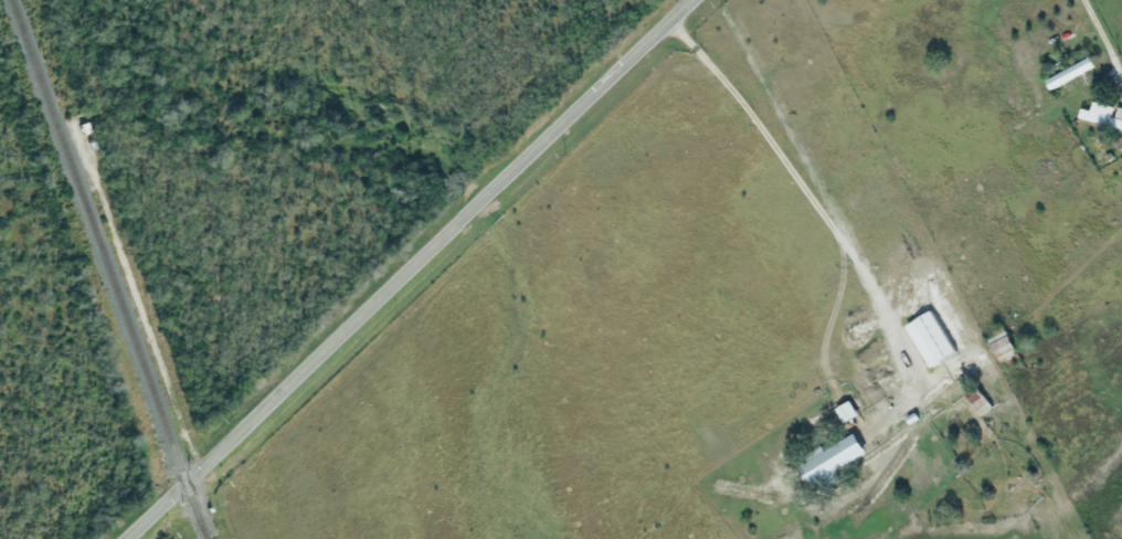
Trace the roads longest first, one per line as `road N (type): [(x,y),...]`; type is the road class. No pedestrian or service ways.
road 1 (tertiary): [(687,0),(126,538)]

